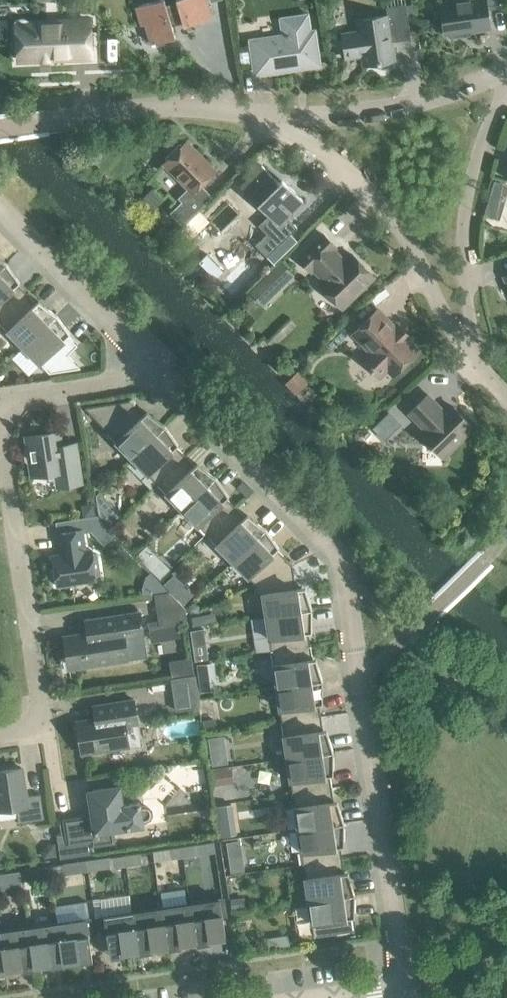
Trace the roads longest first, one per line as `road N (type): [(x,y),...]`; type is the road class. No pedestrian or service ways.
road 1 (residential): [(405,986),(342,573),(314,529),(152,368)]
road 2 (residential): [(473,360),(365,196),(275,121)]
road 3 (residential): [(0,735),(33,731),(39,717),(0,465)]
road 4 (residential): [(473,360),(463,266),(472,172),(506,82)]
road 5 (residential): [(0,130),(175,109),(275,121)]
road 6 (residential): [(275,121),(439,98),(506,76)]
road 7 (residential): [(152,368),(0,210)]
road 8 (residential): [(152,368),(0,397)]

